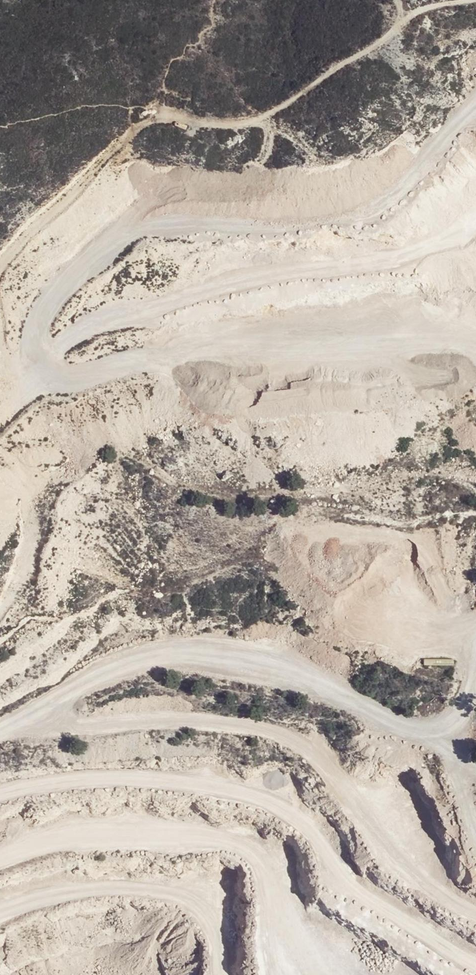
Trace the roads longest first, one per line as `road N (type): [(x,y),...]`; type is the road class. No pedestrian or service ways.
road 1 (track): [(0,300),(84,274),(155,266),(185,296),(188,363),(215,397),(265,409),(380,376),(408,380),(401,398),(354,419),(337,441),(320,467),(324,490),(475,474)]
road 2 (track): [(475,760),(274,672),(166,655),(109,668),(0,725)]
road 3 (track): [(153,121),(226,126),(276,109),(391,33),(404,15)]
road 4 (track): [(153,121),(135,128),(40,218),(0,268)]
road 5 (track): [(324,490),(243,498),(191,485),(131,444)]

